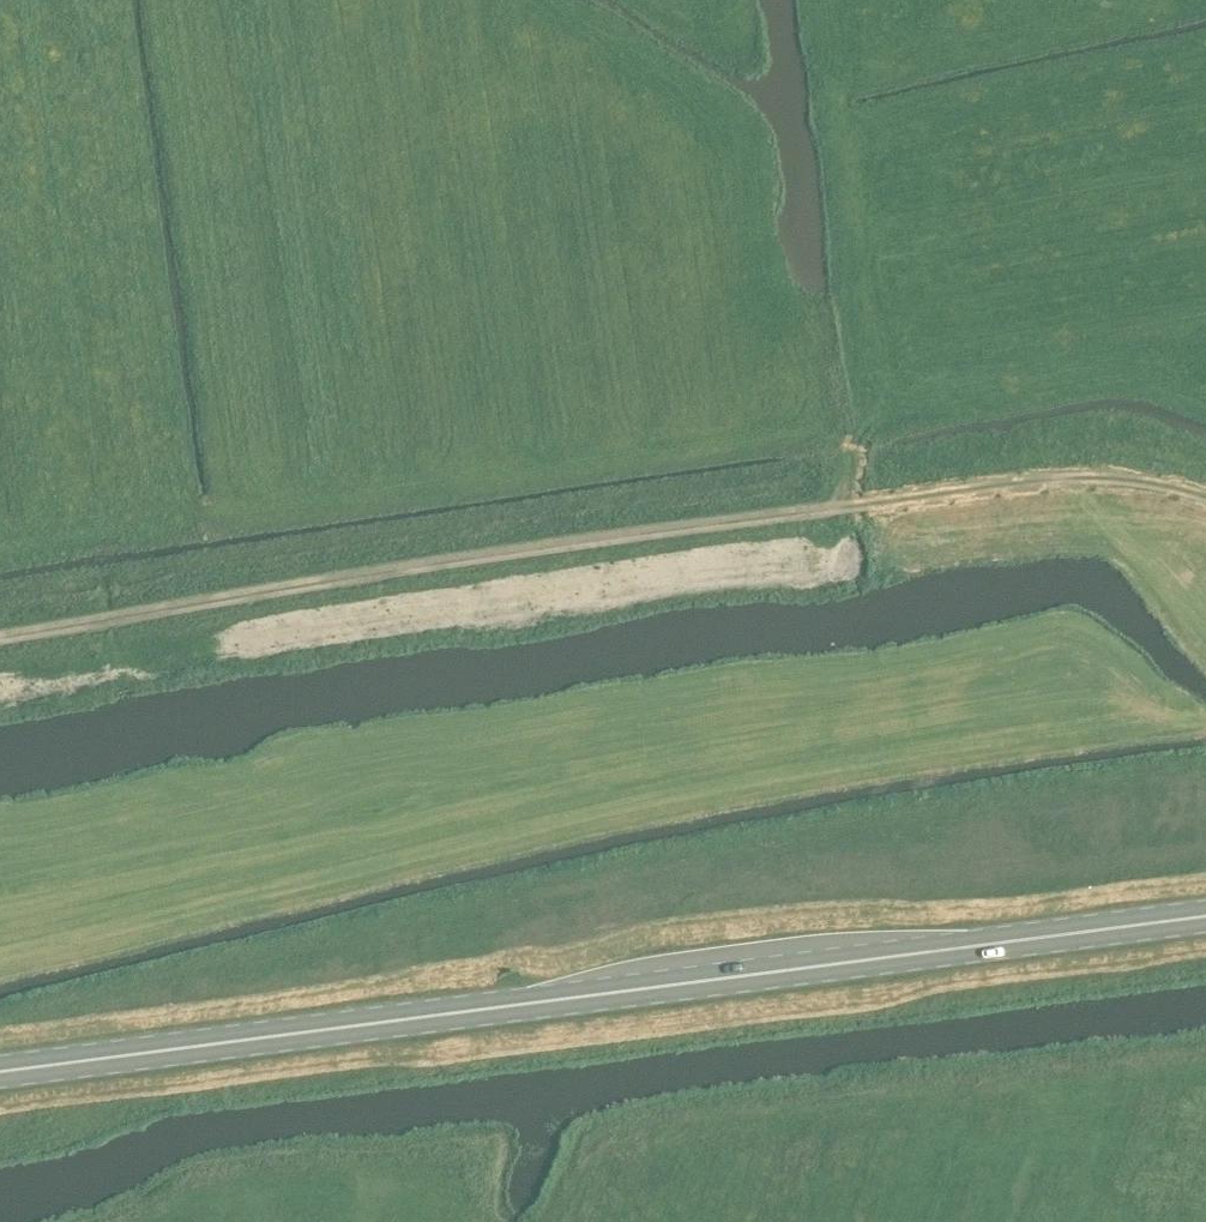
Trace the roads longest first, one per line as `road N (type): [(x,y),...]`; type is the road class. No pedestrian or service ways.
road 1 (primary): [(1205,916),(0,1070)]
road 2 (track): [(840,507),(0,639)]
road 3 (unclassified): [(1205,494),(1152,479),(1102,478),(840,507)]

